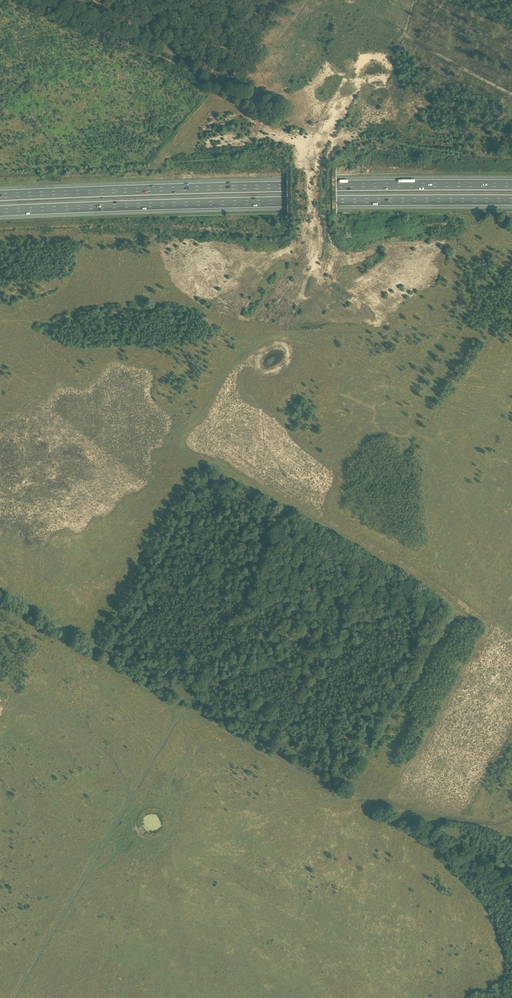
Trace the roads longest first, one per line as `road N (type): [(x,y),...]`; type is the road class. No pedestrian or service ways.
road 1 (track): [(511,830),(342,797),(204,719),(184,715),(13,997)]
road 2 (motorway): [(511,185),(0,197)]
road 3 (motorway): [(0,211),(511,200)]
road 4 (track): [(307,0),(237,93),(43,0)]
road 5 (track): [(173,724),(157,696),(0,607)]
road 6 (track): [(130,798),(101,751),(40,716),(5,708)]
road 7 (track): [(511,95),(409,38),(414,0)]

